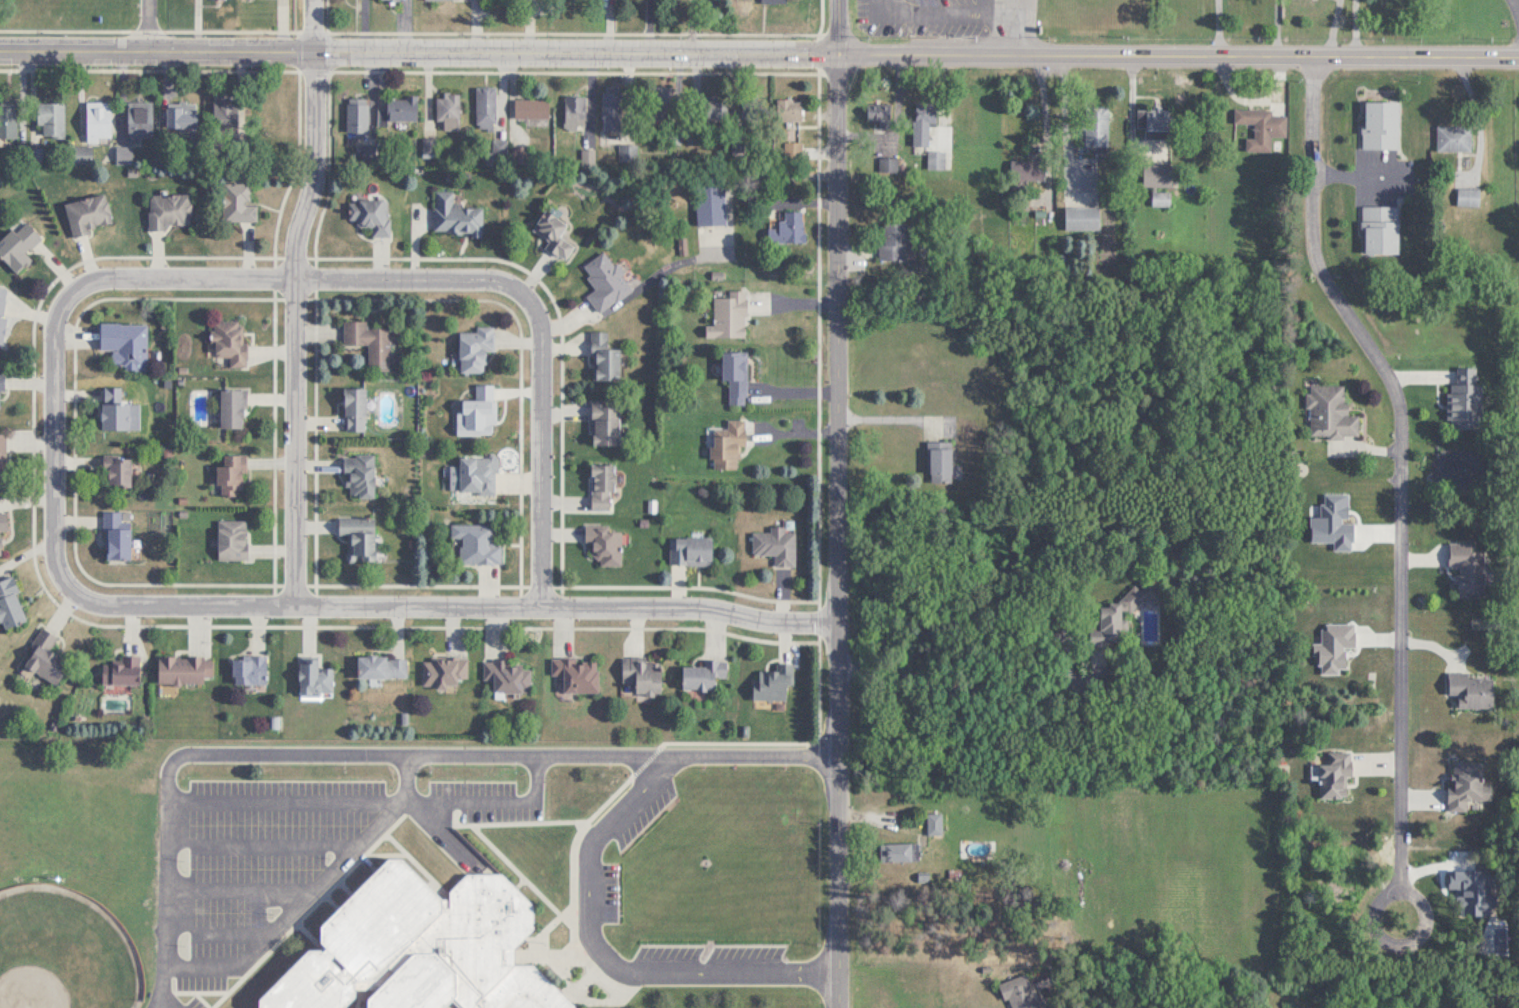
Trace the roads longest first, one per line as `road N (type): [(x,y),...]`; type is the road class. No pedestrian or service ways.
road 1 (residential): [(841,1007),(838,0)]
road 2 (residential): [(1312,49),(1317,245),(1400,397),(1401,889)]
road 3 (tertiary): [(0,48),(839,47)]
road 4 (residential): [(840,626),(542,609),(101,607),(73,590)]
road 5 (tertiary): [(1518,51),(839,47)]
road 6 (residential): [(316,0),(316,181),(294,278),(298,609)]
road 7 (residential): [(532,284),(506,273),(103,280),(75,291)]
road 8 (residential): [(542,609),(548,328),(532,284)]
road 9 (residential): [(75,291),(54,337),(56,547),(73,590)]
road 10 (residential): [(1379,900),(1393,890),(1419,895),(1428,911),(1425,929),(1411,941),(1386,939),(1374,917),(1379,900)]

